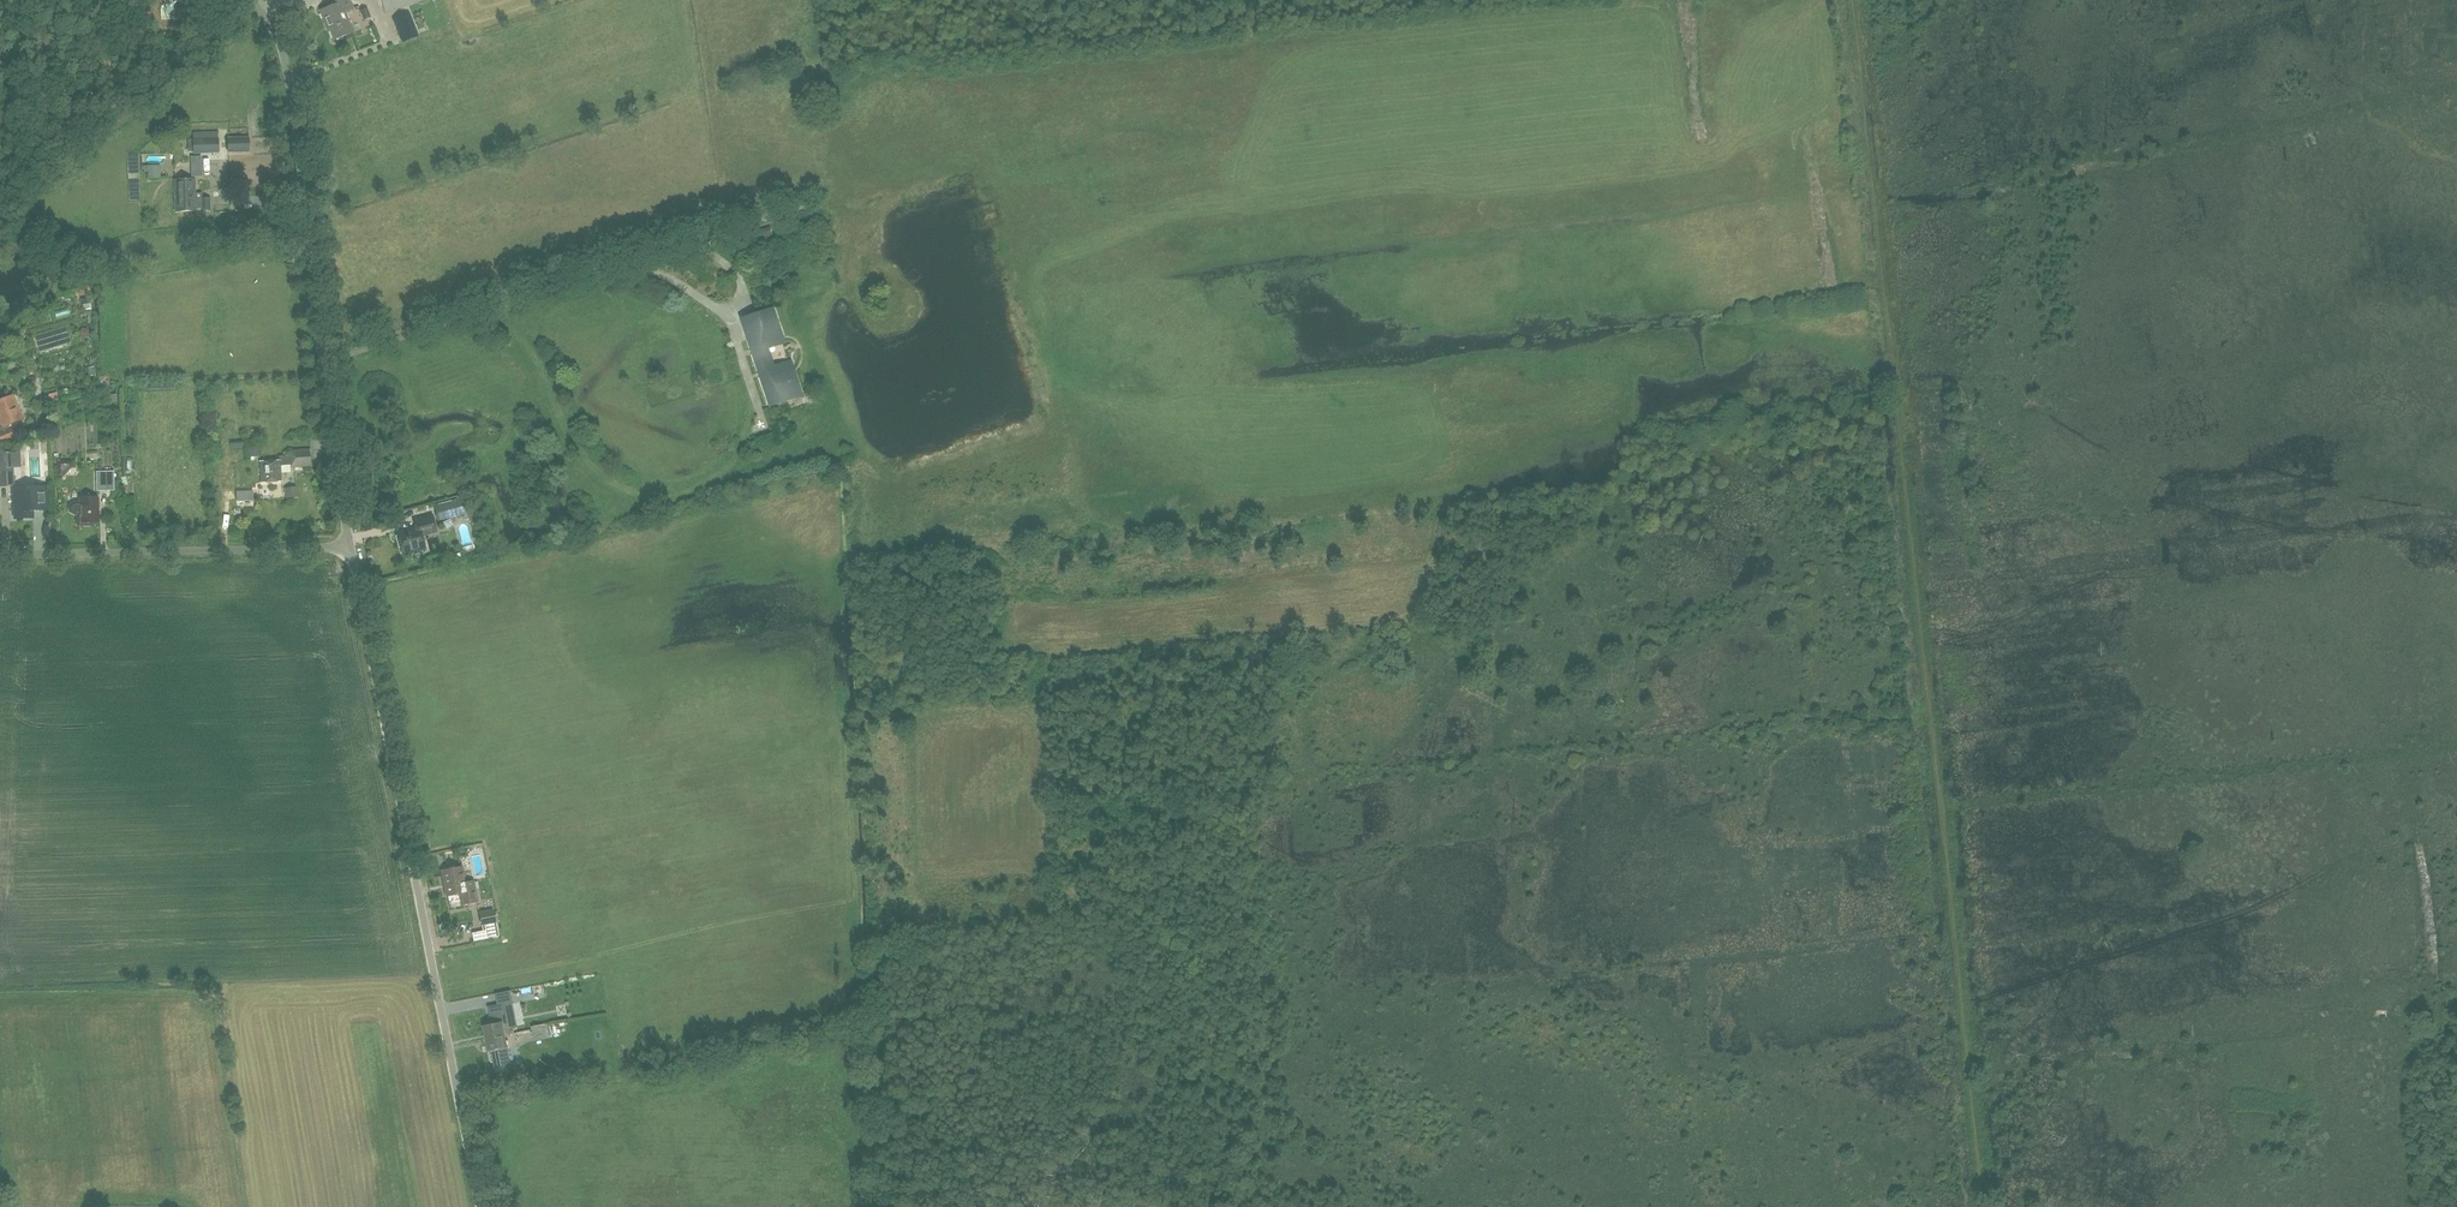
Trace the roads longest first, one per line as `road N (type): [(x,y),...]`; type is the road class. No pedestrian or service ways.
road 1 (unclassified): [(479,1206),(350,546)]
road 2 (unclassified): [(350,546),(286,66),(273,29),(251,0)]
road 3 (unclassified): [(125,553),(350,546)]
road 4 (residential): [(125,553),(0,555)]

